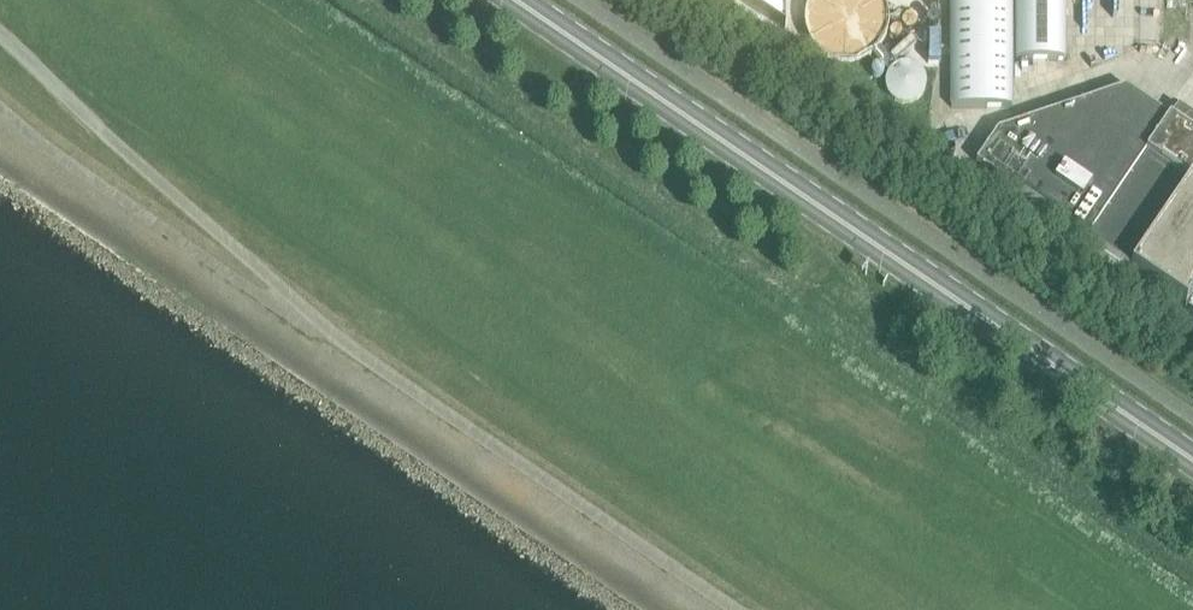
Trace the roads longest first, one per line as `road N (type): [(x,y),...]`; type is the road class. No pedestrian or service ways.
road 1 (primary): [(501,0),(1192,470)]
road 2 (primary): [(1192,449),(531,0)]
road 3 (unclassified): [(735,609),(315,326)]
road 4 (unclassified): [(315,326),(0,35)]
road 5 (unclassified): [(0,108),(315,326)]

